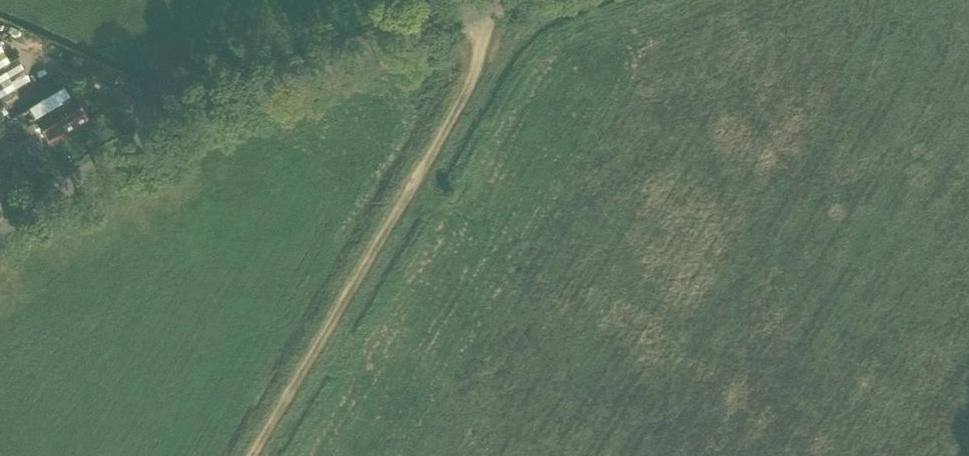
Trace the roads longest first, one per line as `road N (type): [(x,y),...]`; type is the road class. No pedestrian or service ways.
road 1 (tertiary): [(0,236),(107,163),(220,108),(506,0)]
road 2 (track): [(252,455),(484,63),(502,2)]

